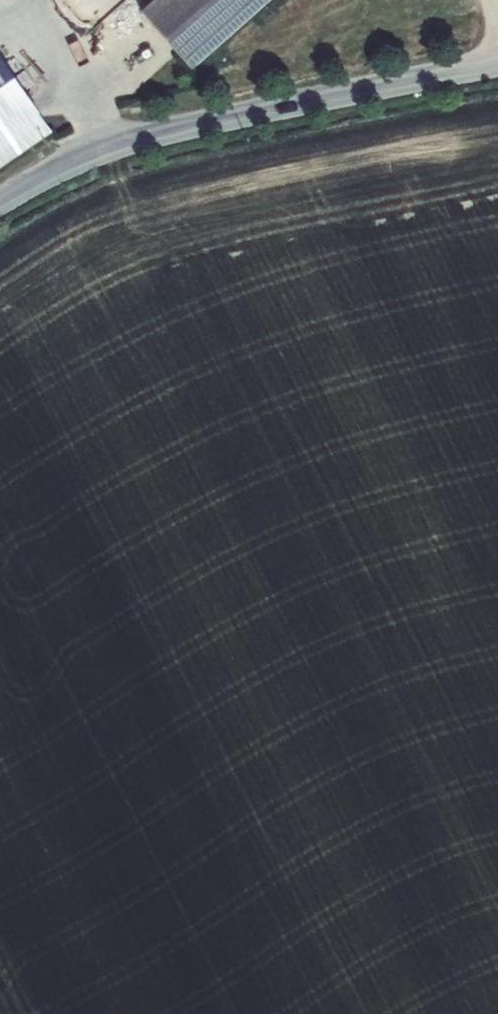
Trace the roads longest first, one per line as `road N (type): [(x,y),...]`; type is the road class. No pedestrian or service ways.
road 1 (tertiary): [(0,201),(125,145),(497,64)]

